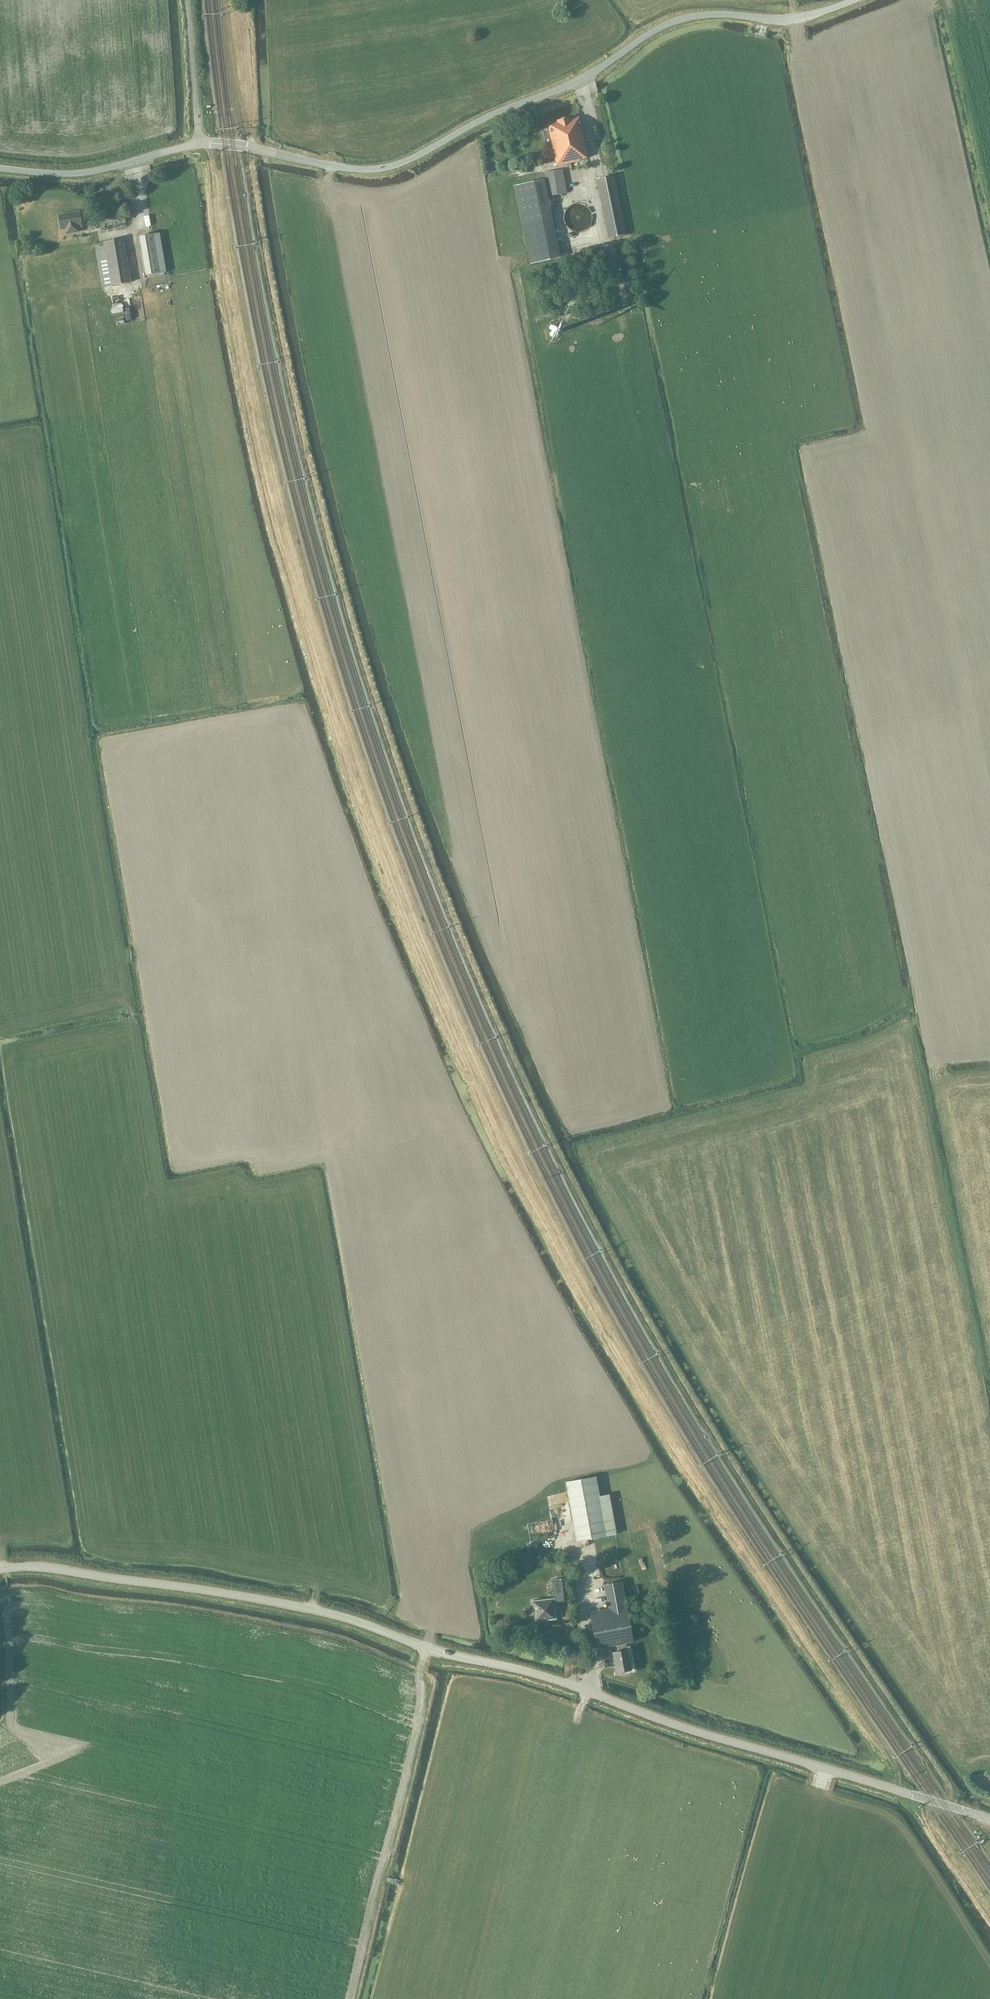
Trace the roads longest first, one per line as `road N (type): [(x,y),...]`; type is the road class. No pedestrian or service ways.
road 1 (unclassified): [(989,1819),(426,1649),(347,1617),(44,1567),(0,1569)]
road 2 (unclassified): [(199,145),(352,169),(390,166),(587,77),(668,24),(718,15),(791,21),(853,0)]
road 3 (unclassified): [(0,168),(92,172),(199,145)]
road 4 (unclassified): [(199,145),(187,0)]

